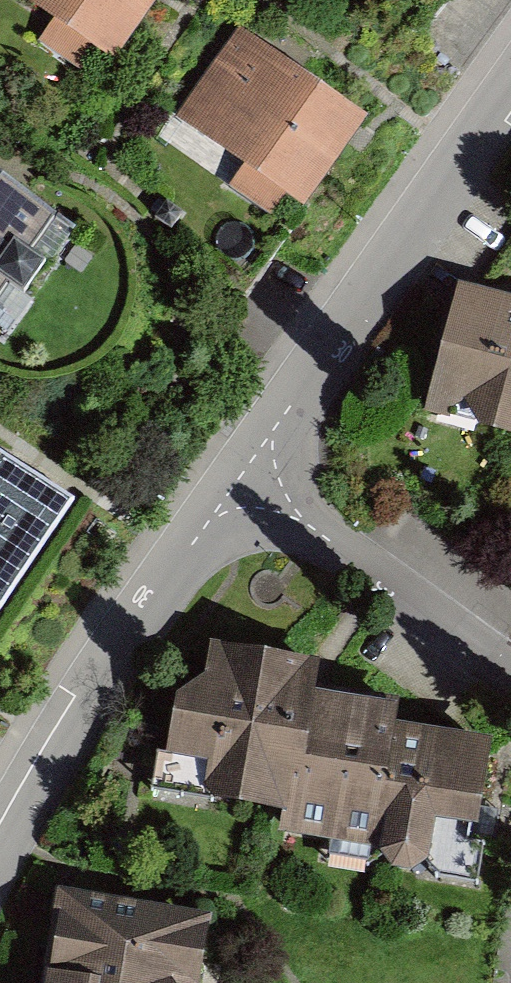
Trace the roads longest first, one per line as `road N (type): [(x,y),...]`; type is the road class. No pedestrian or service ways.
road 1 (residential): [(238,481),(510,101)]
road 2 (residential): [(0,849),(114,660),(238,481)]
road 3 (residential): [(510,679),(238,481)]

